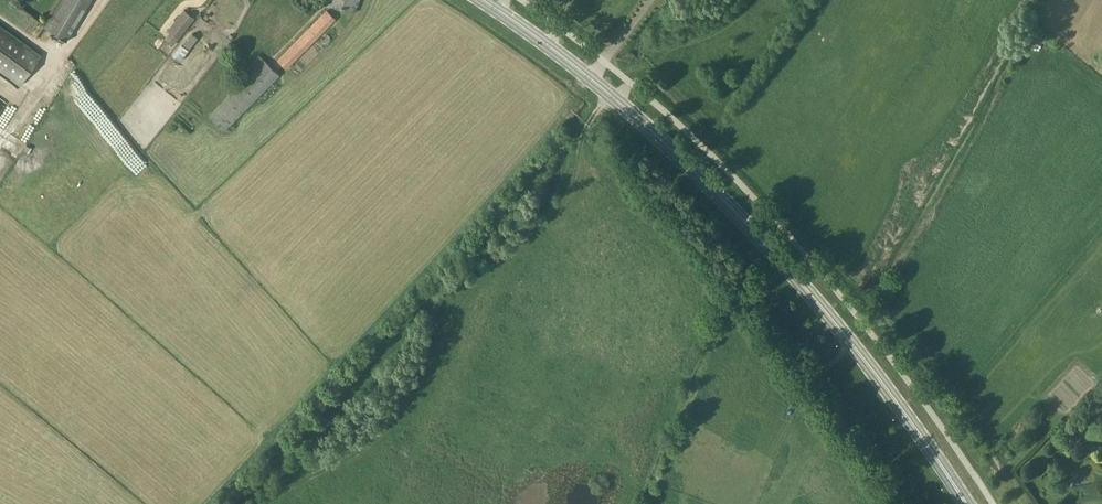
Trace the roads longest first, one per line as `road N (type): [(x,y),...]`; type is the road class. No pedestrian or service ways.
road 1 (secondary): [(804,286),(622,105),(481,0)]
road 2 (secondary): [(973,503),(872,360),(804,286)]
road 3 (secondary): [(804,286),(962,503)]

